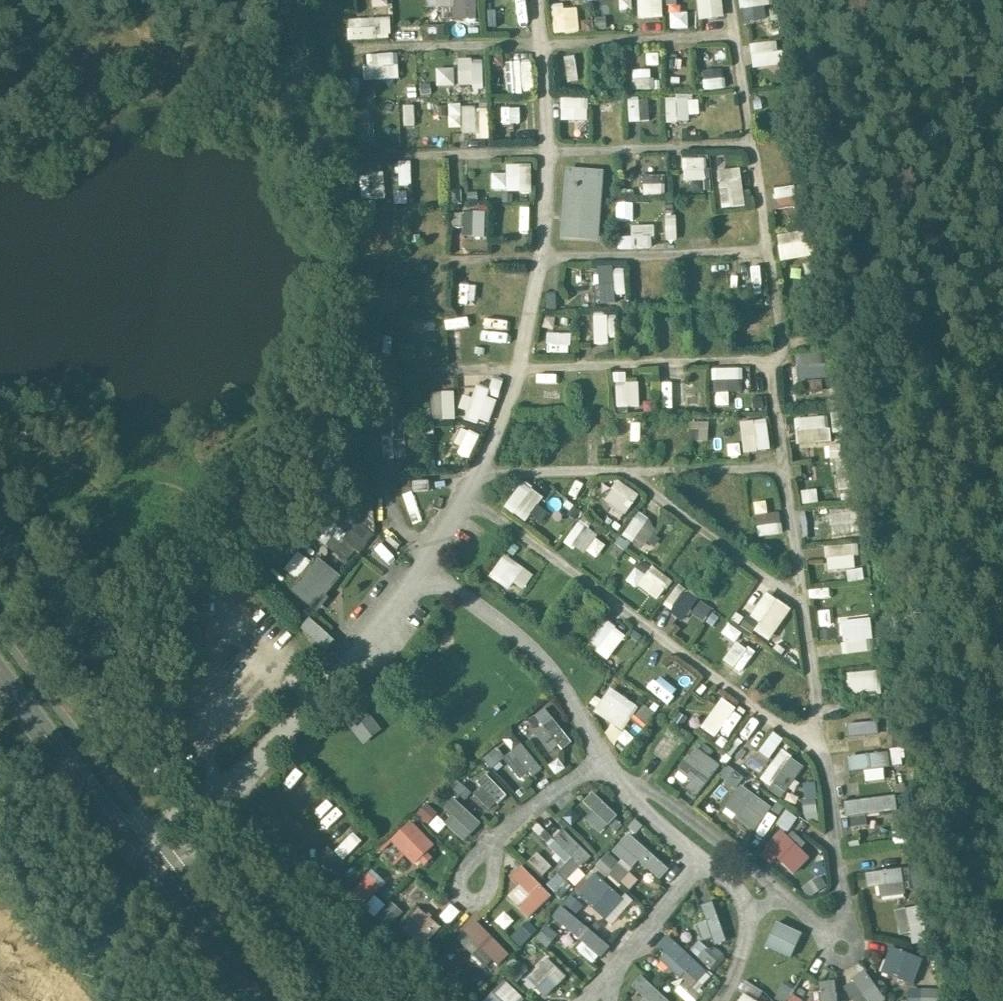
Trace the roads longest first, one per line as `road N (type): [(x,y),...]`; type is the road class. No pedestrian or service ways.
road 1 (secondary): [(253,1000),(0,678)]
road 2 (track): [(338,655),(215,547),(79,460),(0,434)]
road 3 (track): [(0,56),(220,69)]

